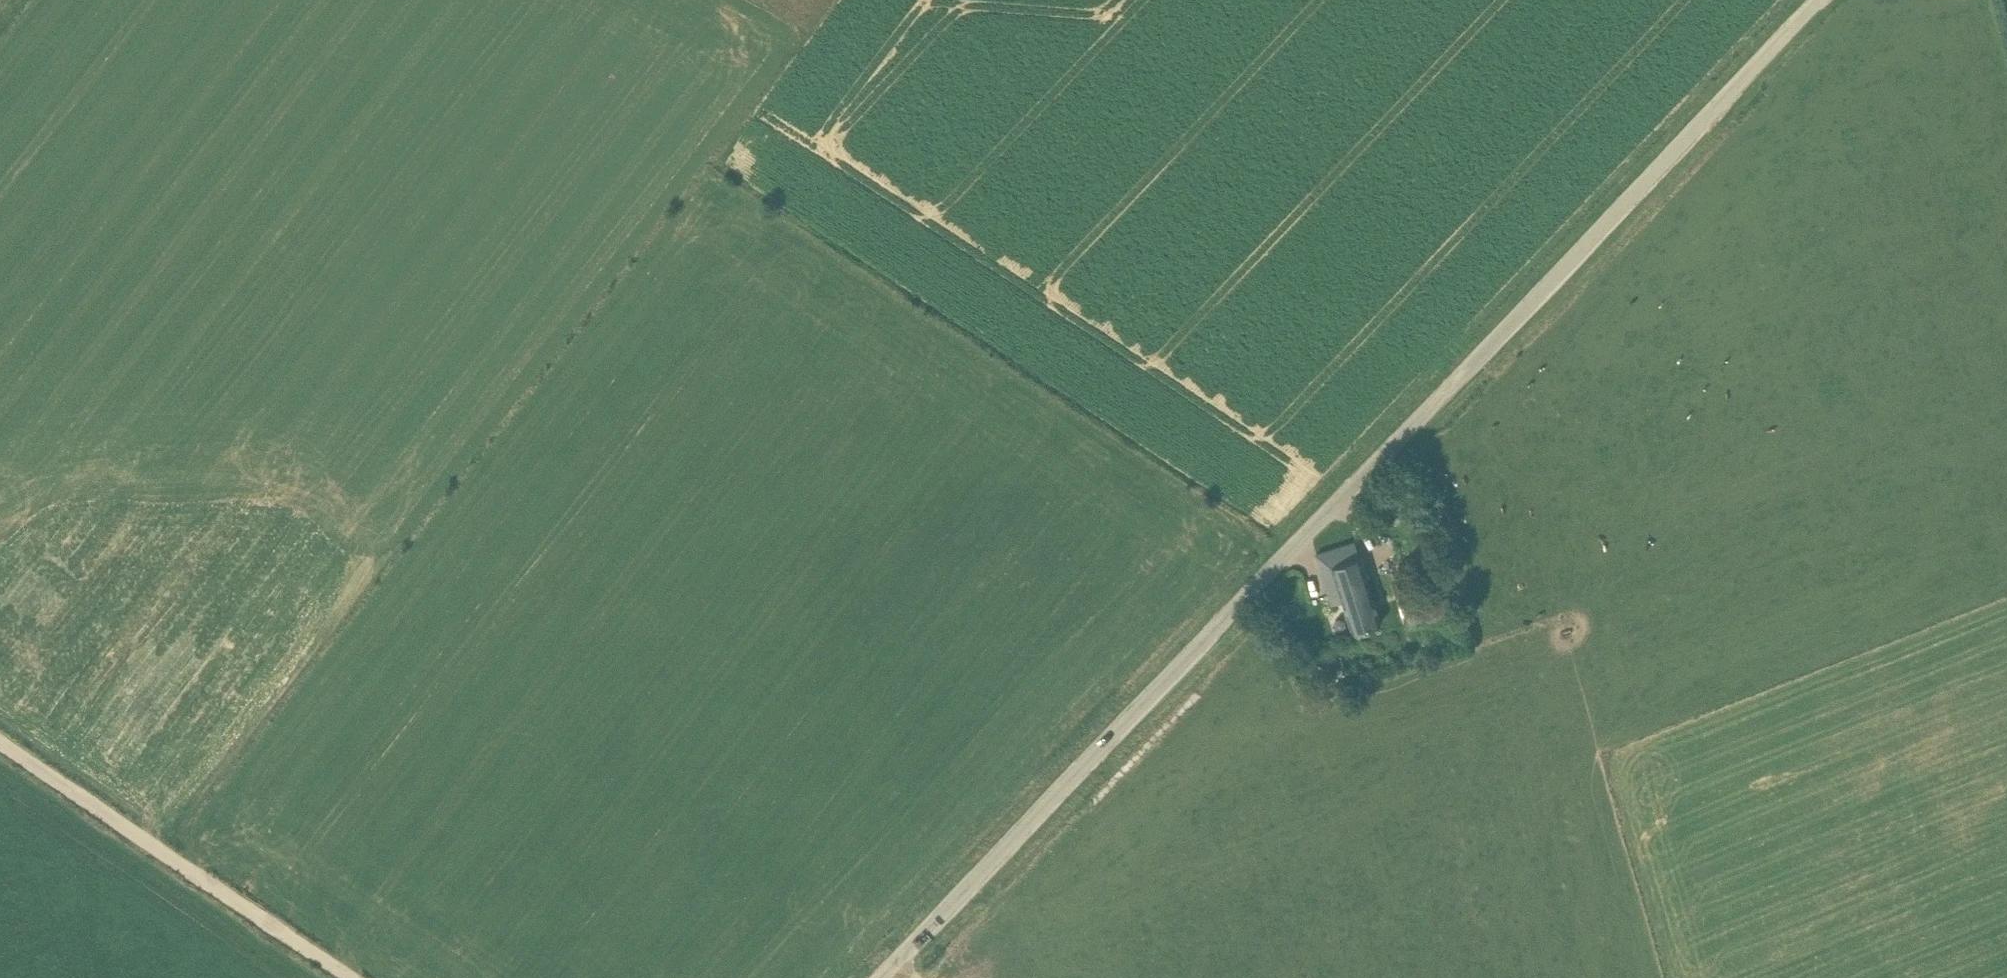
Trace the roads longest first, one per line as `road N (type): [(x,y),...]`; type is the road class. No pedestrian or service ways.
road 1 (unclassified): [(889,977),(1833,0)]
road 2 (track): [(354,977),(0,737)]

